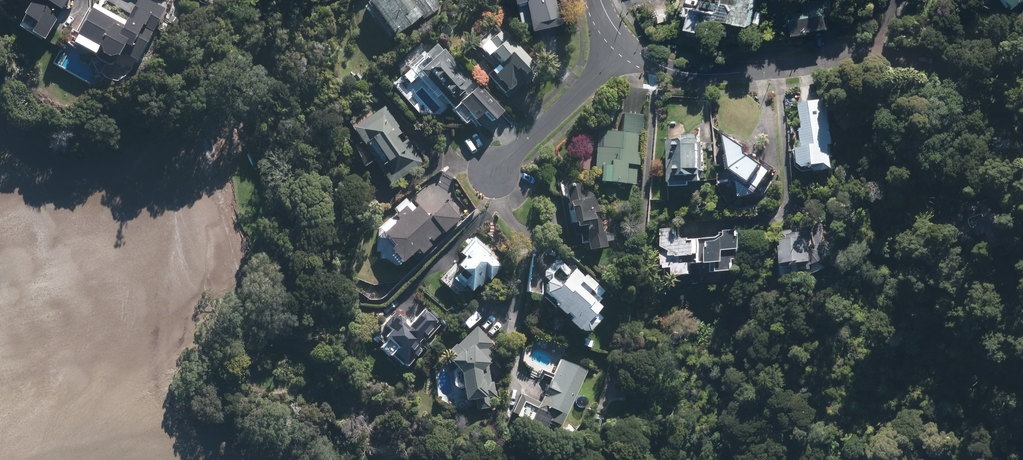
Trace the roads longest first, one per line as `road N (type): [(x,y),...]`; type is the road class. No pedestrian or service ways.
road 1 (residential): [(939,75),(868,55),(690,73),(626,48)]
road 2 (residential): [(494,173),(626,48)]

